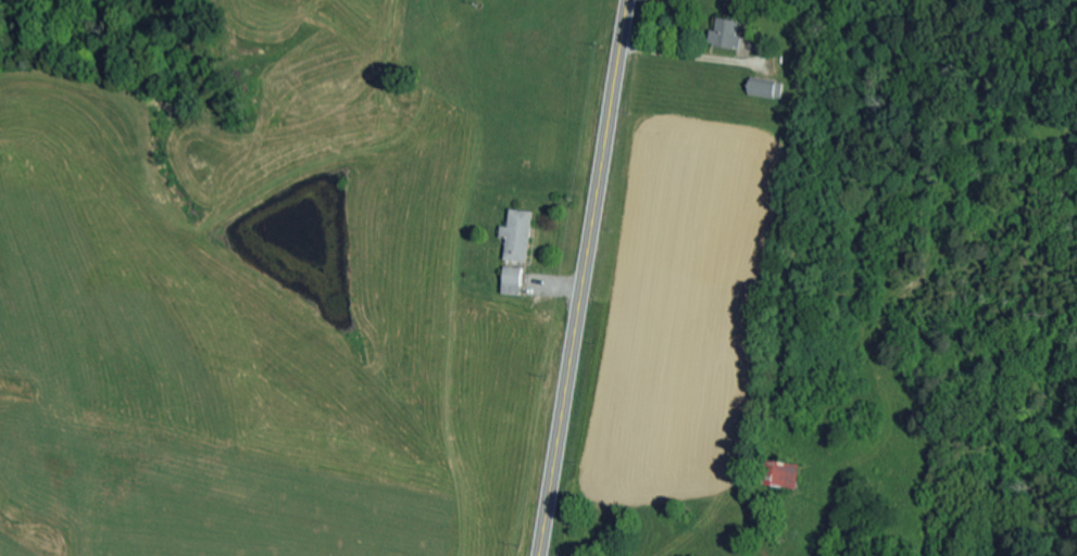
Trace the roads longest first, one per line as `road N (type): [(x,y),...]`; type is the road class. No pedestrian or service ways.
road 1 (primary): [(542,555),(629,0)]

